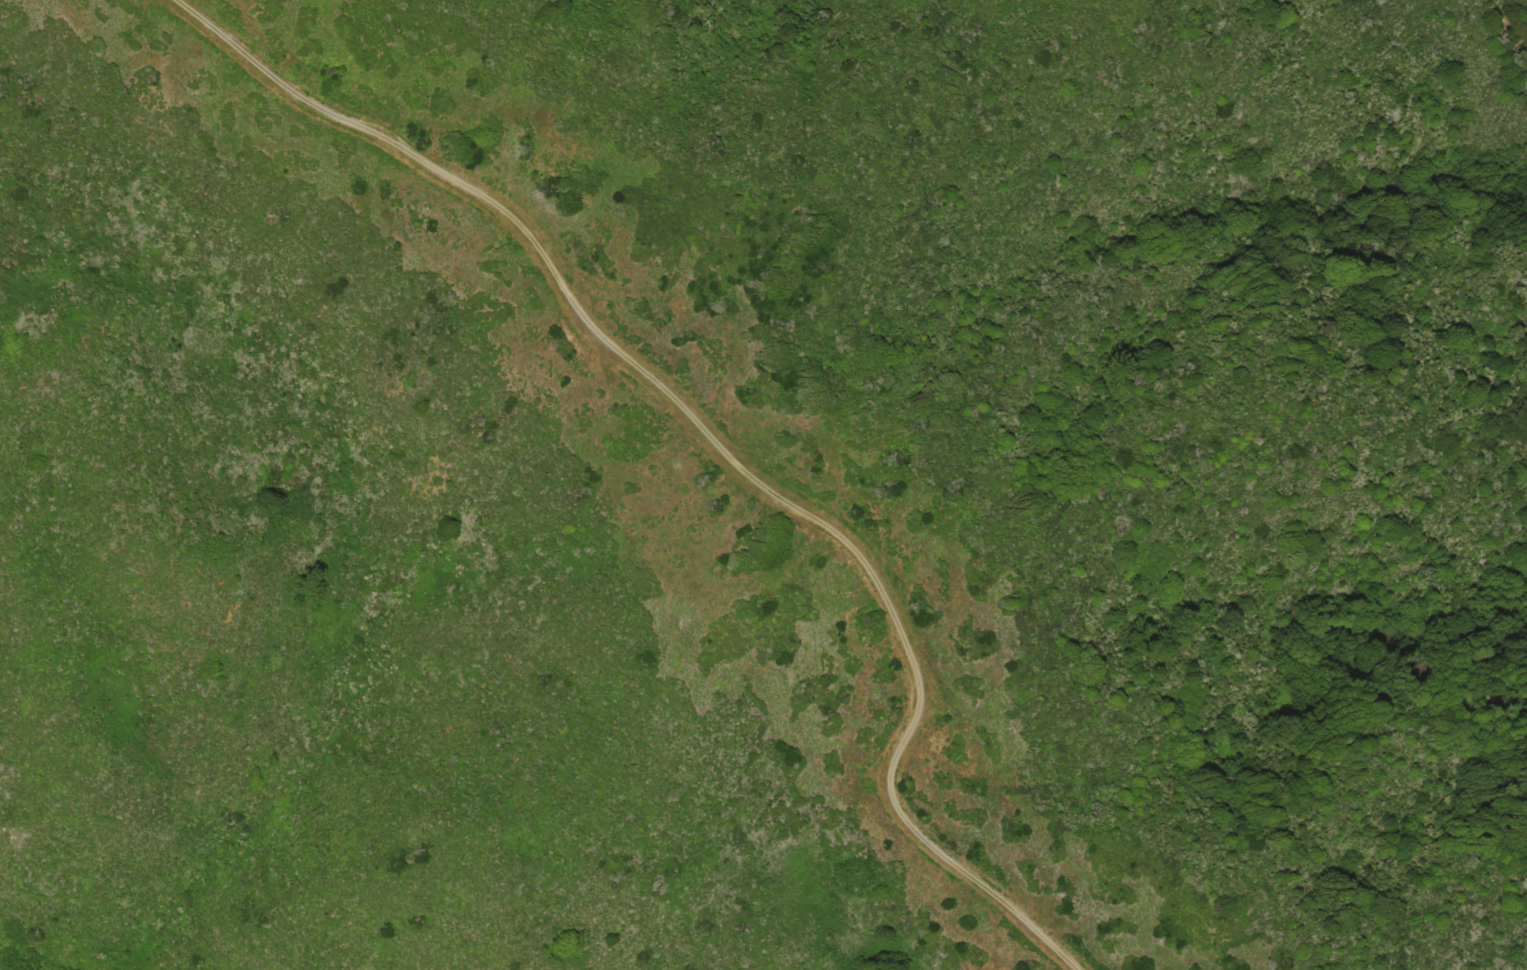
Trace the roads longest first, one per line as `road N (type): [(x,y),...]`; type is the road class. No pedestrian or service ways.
road 1 (track): [(182,0),(299,97),(459,179),(534,239),(598,333),(680,397),(733,460),(862,550),(922,668),(929,714),(891,788),(912,826),(1085,969)]

